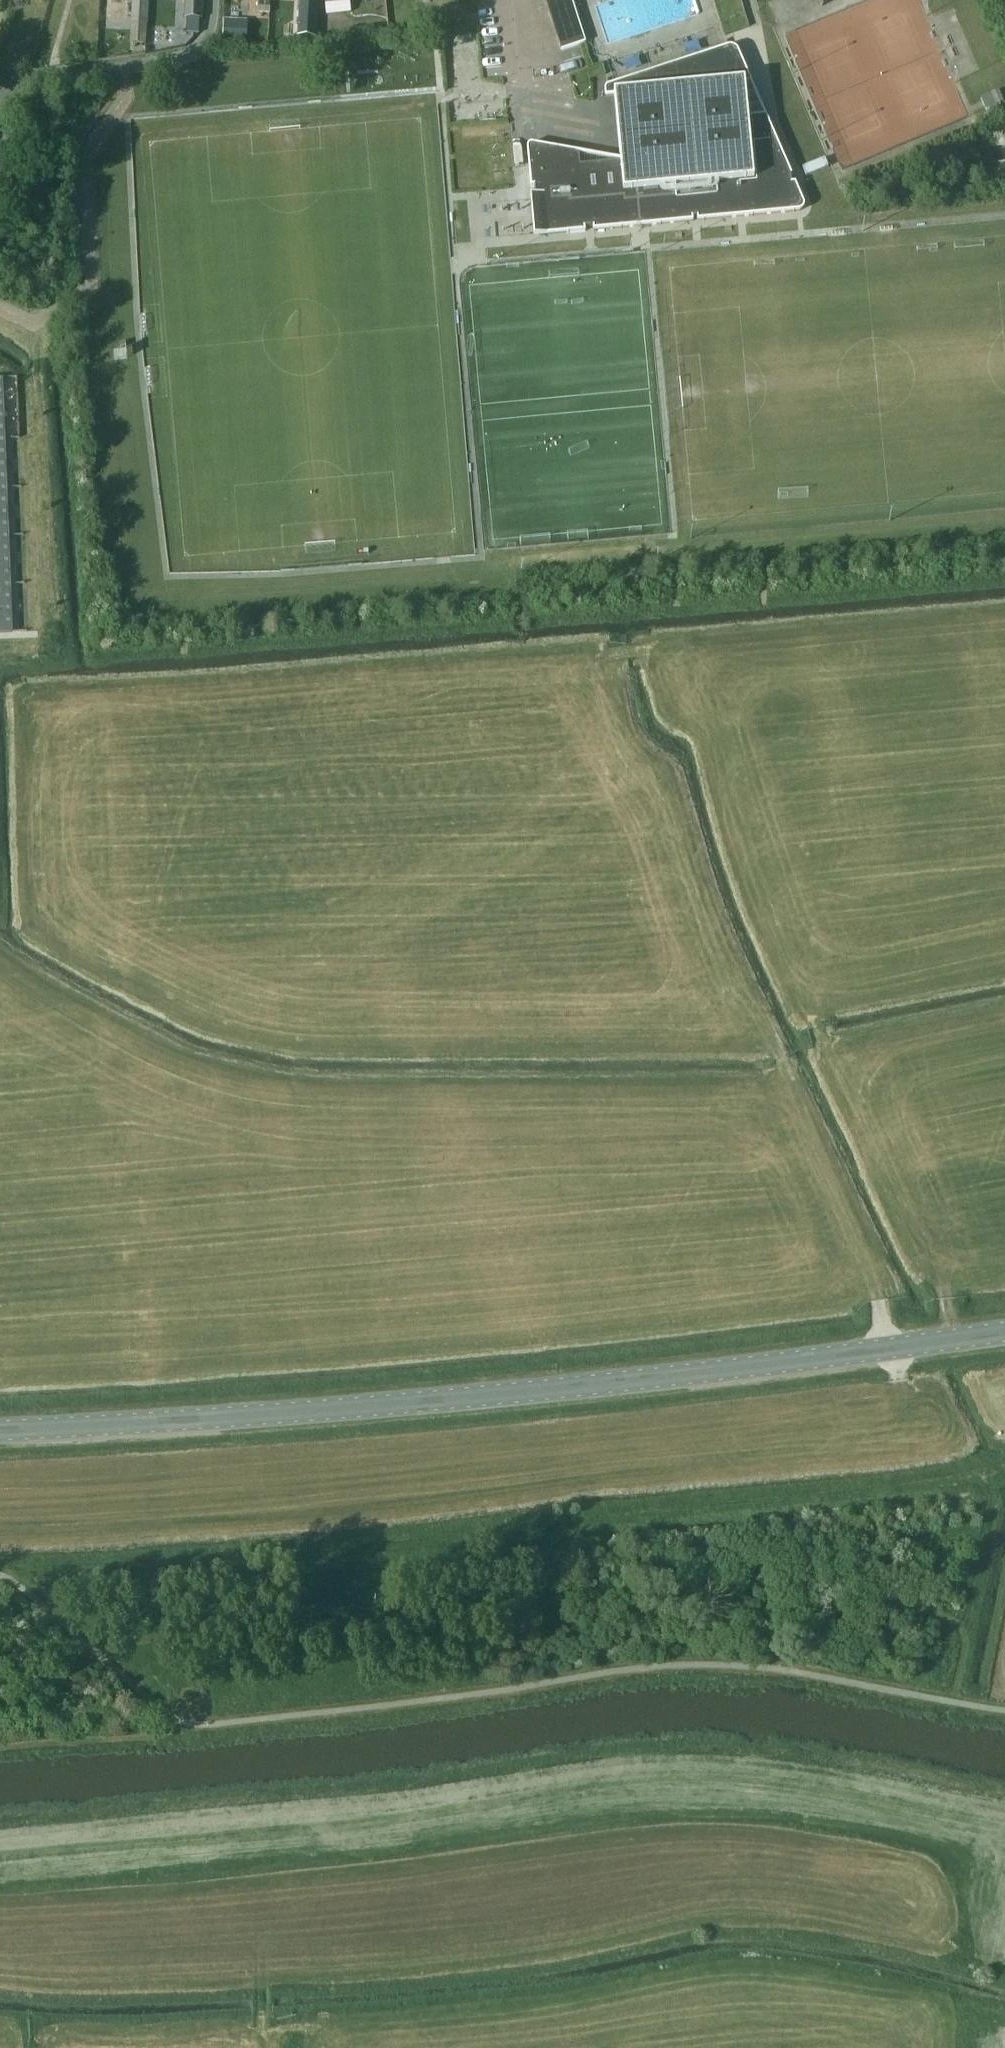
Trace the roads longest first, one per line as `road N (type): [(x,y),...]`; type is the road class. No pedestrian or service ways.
road 1 (secondary): [(0,1429),(528,1390),(1004,1331)]
road 2 (residential): [(6,83),(183,56),(205,39),(213,0)]

